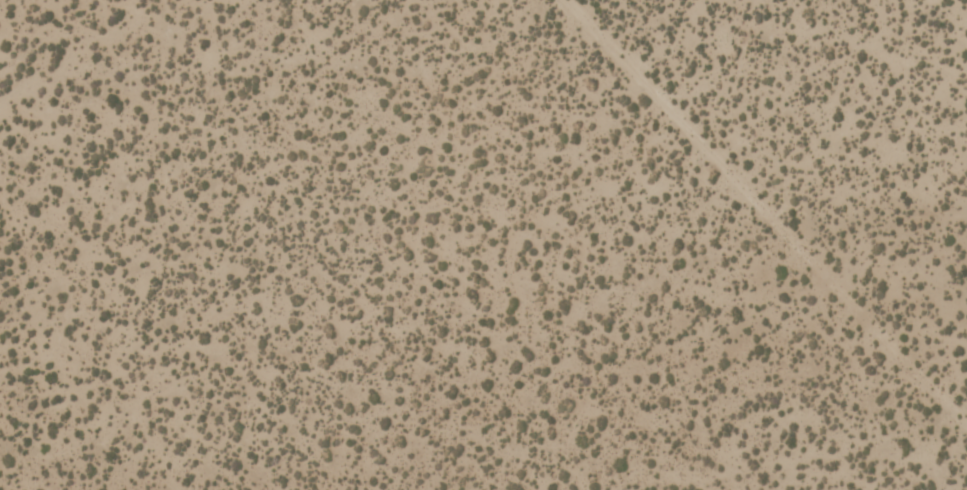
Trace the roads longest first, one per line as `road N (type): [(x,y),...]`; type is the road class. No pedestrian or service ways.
road 1 (track): [(567,0),(966,429)]

